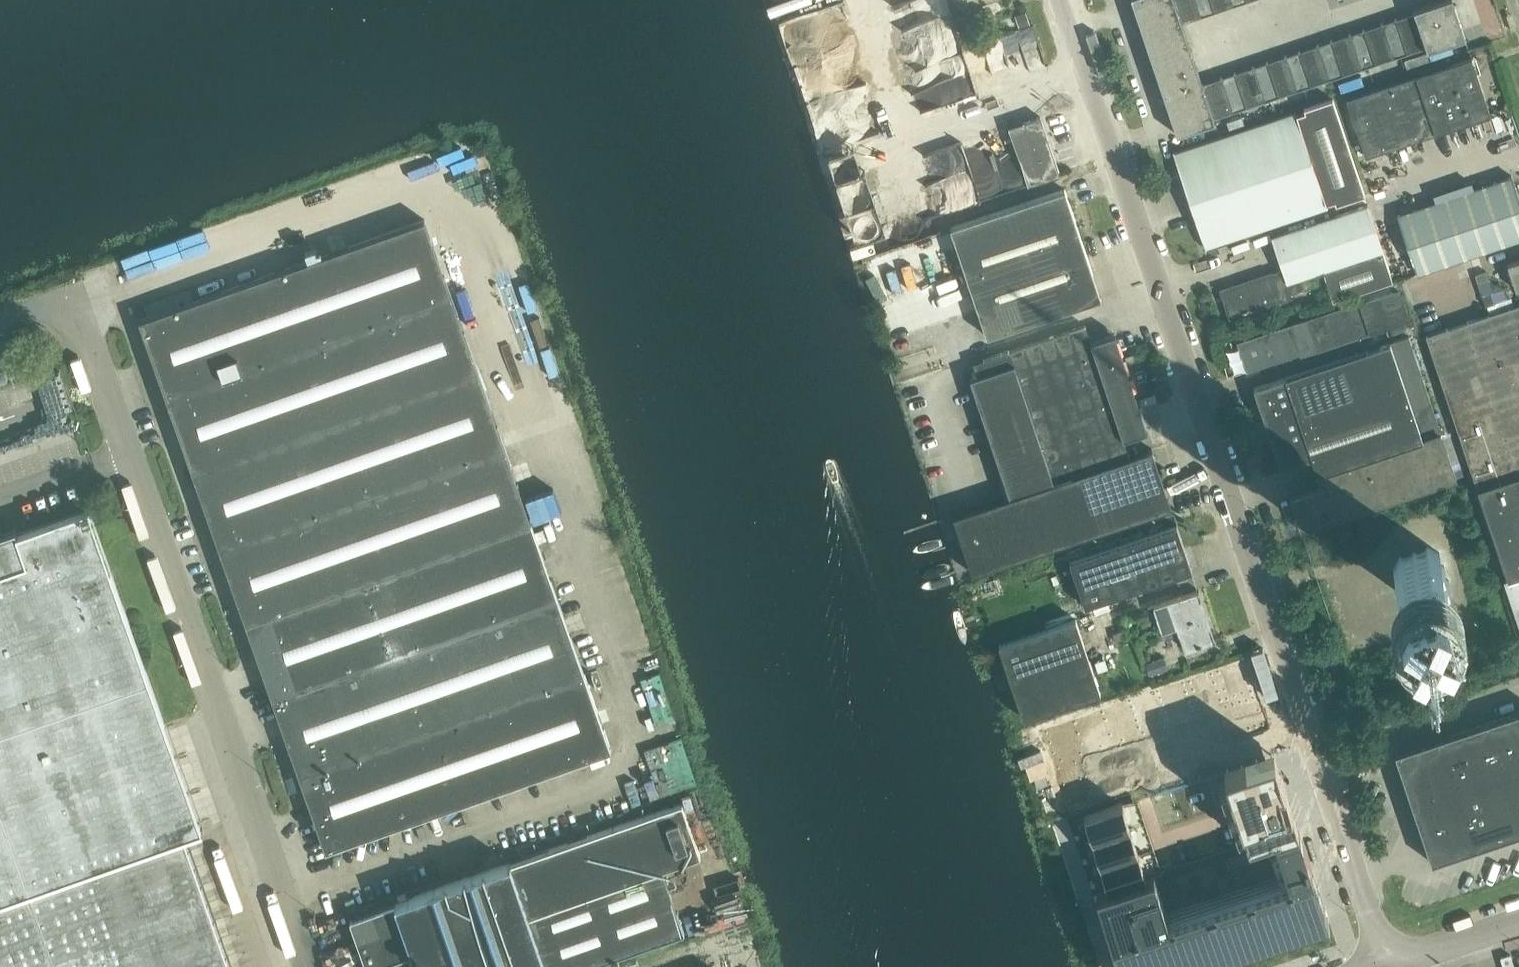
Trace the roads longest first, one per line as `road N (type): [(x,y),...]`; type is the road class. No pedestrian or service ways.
road 1 (unclassified): [(1387,966),(1068,0)]
road 2 (unclassified): [(311,966),(72,297)]
road 3 (unclassified): [(1389,966),(1518,922)]

